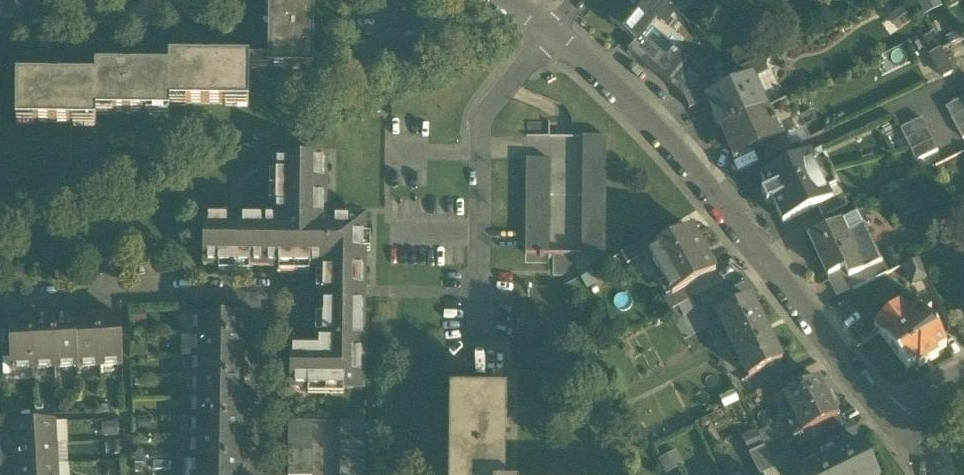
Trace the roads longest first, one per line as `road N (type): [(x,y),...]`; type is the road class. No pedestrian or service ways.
road 1 (residential): [(545,32),(701,177),(890,418)]
road 2 (residential): [(0,303),(270,291),(268,474)]

